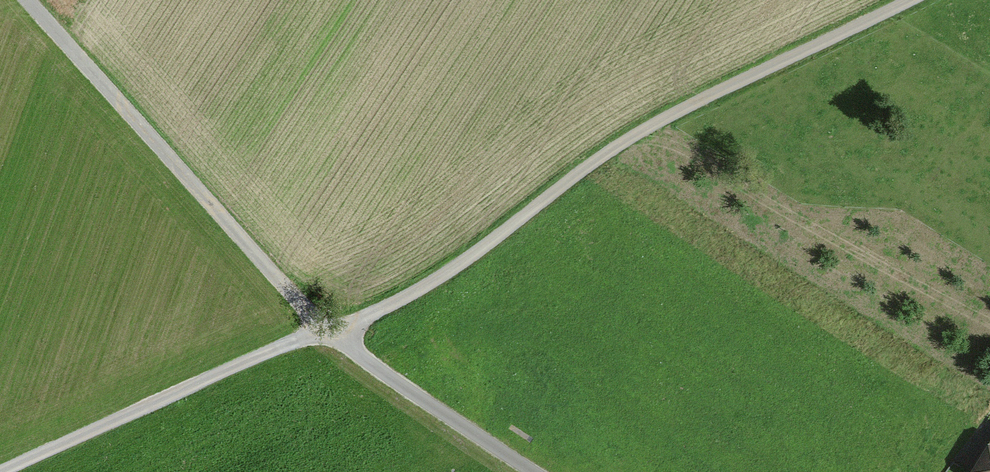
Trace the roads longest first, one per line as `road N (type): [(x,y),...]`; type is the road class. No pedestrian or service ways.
road 1 (track): [(913,0),(681,116),(474,258),(334,337),(15,471)]
road 2 (track): [(536,471),(334,337),(28,0)]

